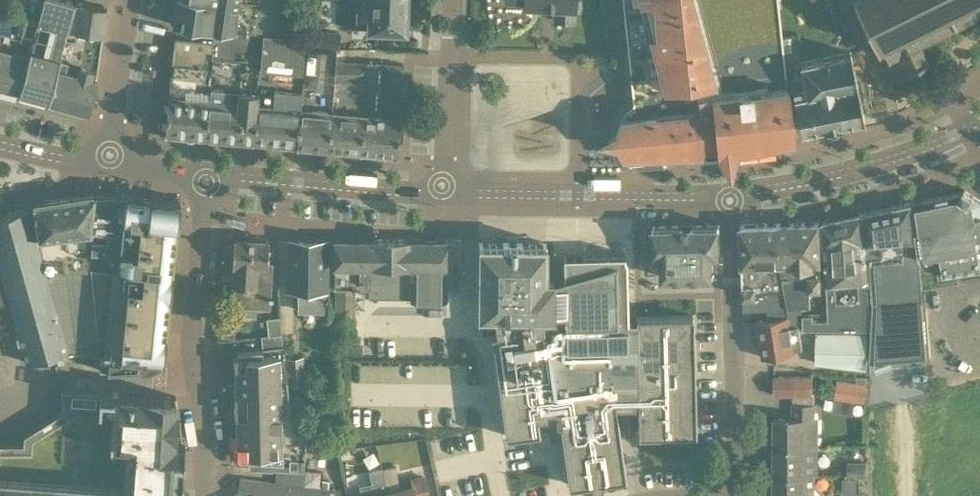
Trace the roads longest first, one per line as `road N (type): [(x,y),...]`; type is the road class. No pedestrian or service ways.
road 1 (residential): [(205,495),(189,330),(208,178)]
road 2 (residential): [(729,197),(736,495)]
road 3 (residential): [(729,197),(437,193)]
road 4 (residential): [(979,123),(909,155),(729,197)]
road 5 (residential): [(437,193),(208,178)]
road 6 (residential): [(437,193),(451,0)]
road 7 (residential): [(110,163),(132,0)]

